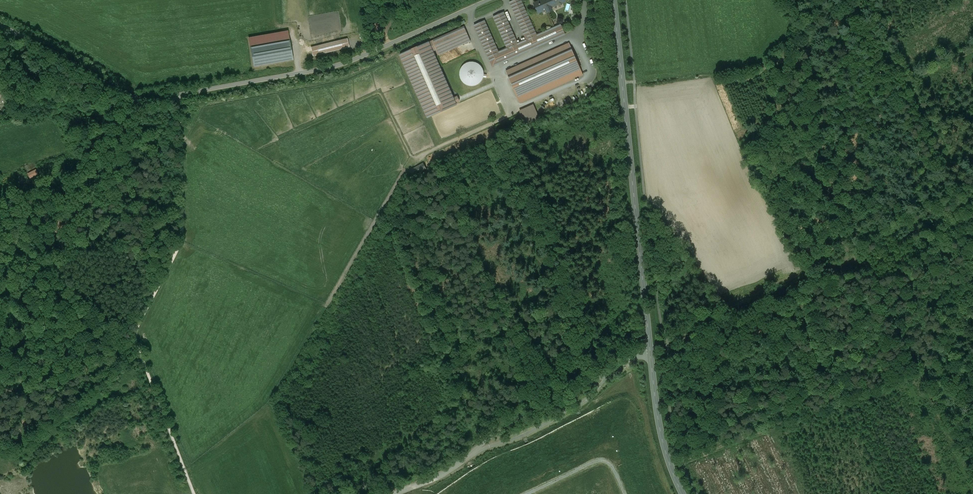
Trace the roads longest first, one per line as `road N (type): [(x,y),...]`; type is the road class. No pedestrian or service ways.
road 1 (unclassified): [(489,0),(341,66),(152,101),(137,100),(0,27)]
road 2 (tertiary): [(614,0),(650,351)]
road 3 (track): [(670,466),(972,354)]
road 4 (track): [(392,226),(479,447)]
road 5 (track): [(650,349),(842,263)]
road 6 (unclassified): [(471,455),(575,407),(612,370)]
road 7 (unclassified): [(612,370),(471,455)]
road 8 (tertiary): [(650,351),(662,439),(683,493)]
road 9 (track): [(136,342),(58,380),(0,389)]
road 10 (track): [(137,100),(109,105),(0,86)]

